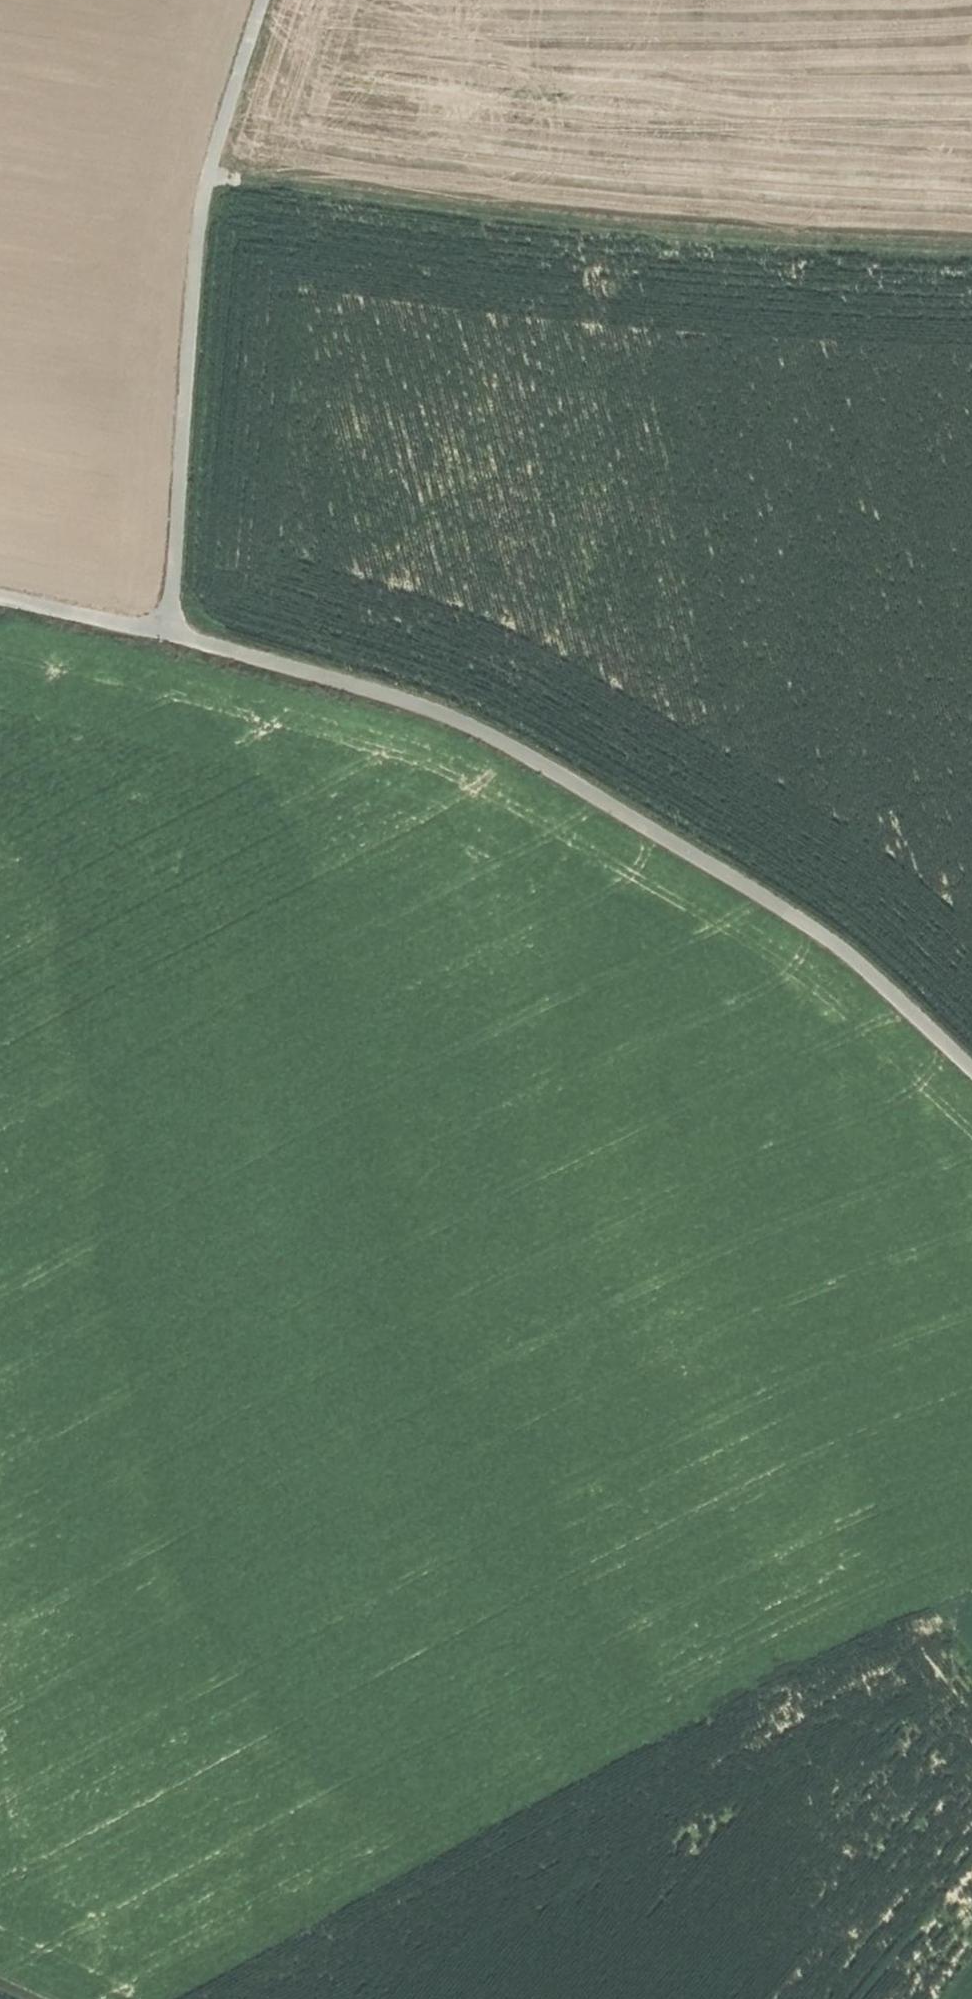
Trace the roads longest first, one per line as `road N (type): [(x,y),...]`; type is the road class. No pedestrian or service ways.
road 1 (track): [(971,242),(653,230),(211,177)]

